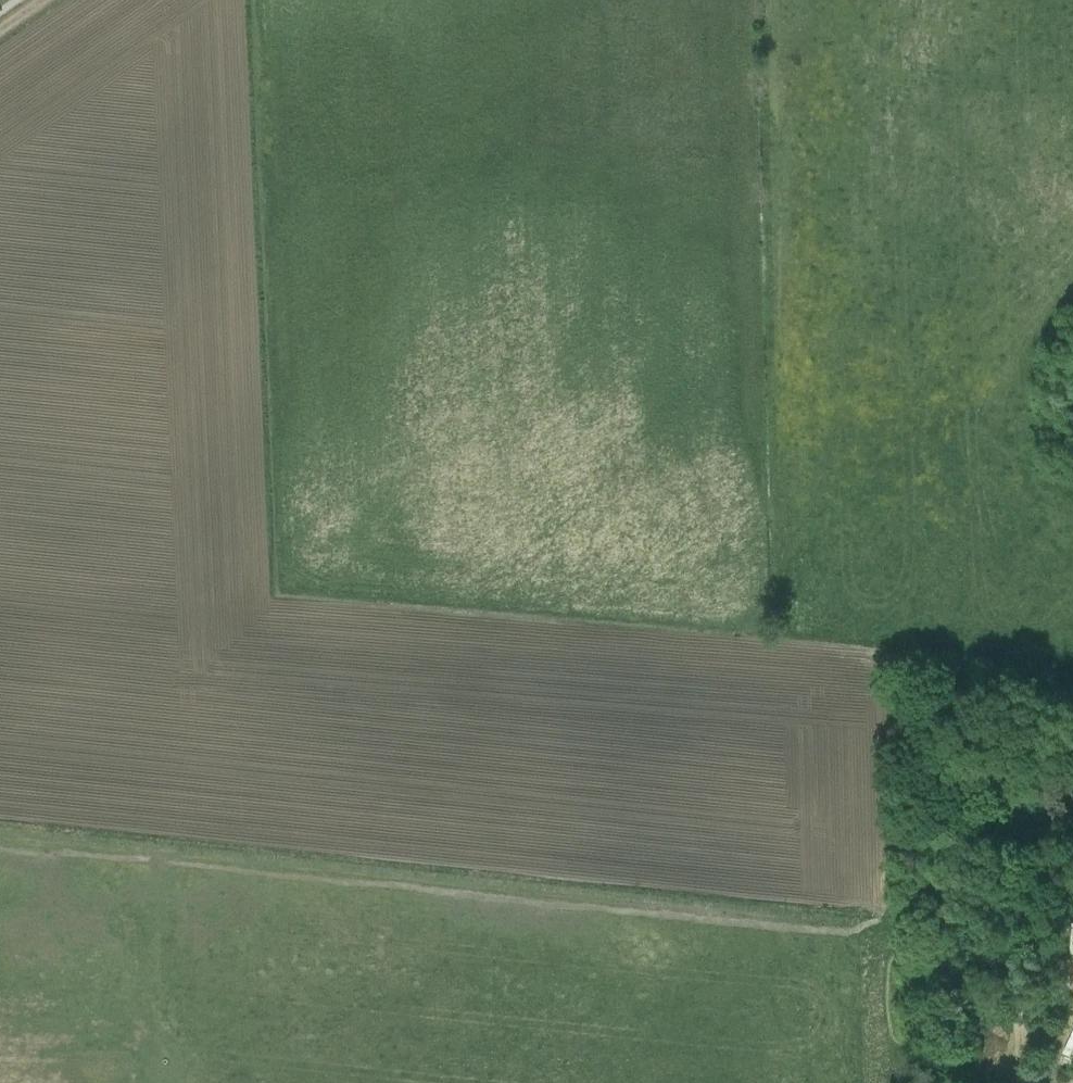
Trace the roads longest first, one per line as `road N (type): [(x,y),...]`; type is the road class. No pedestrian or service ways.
road 1 (track): [(910,1082),(922,851),(953,756),(1001,689),(1072,701)]

